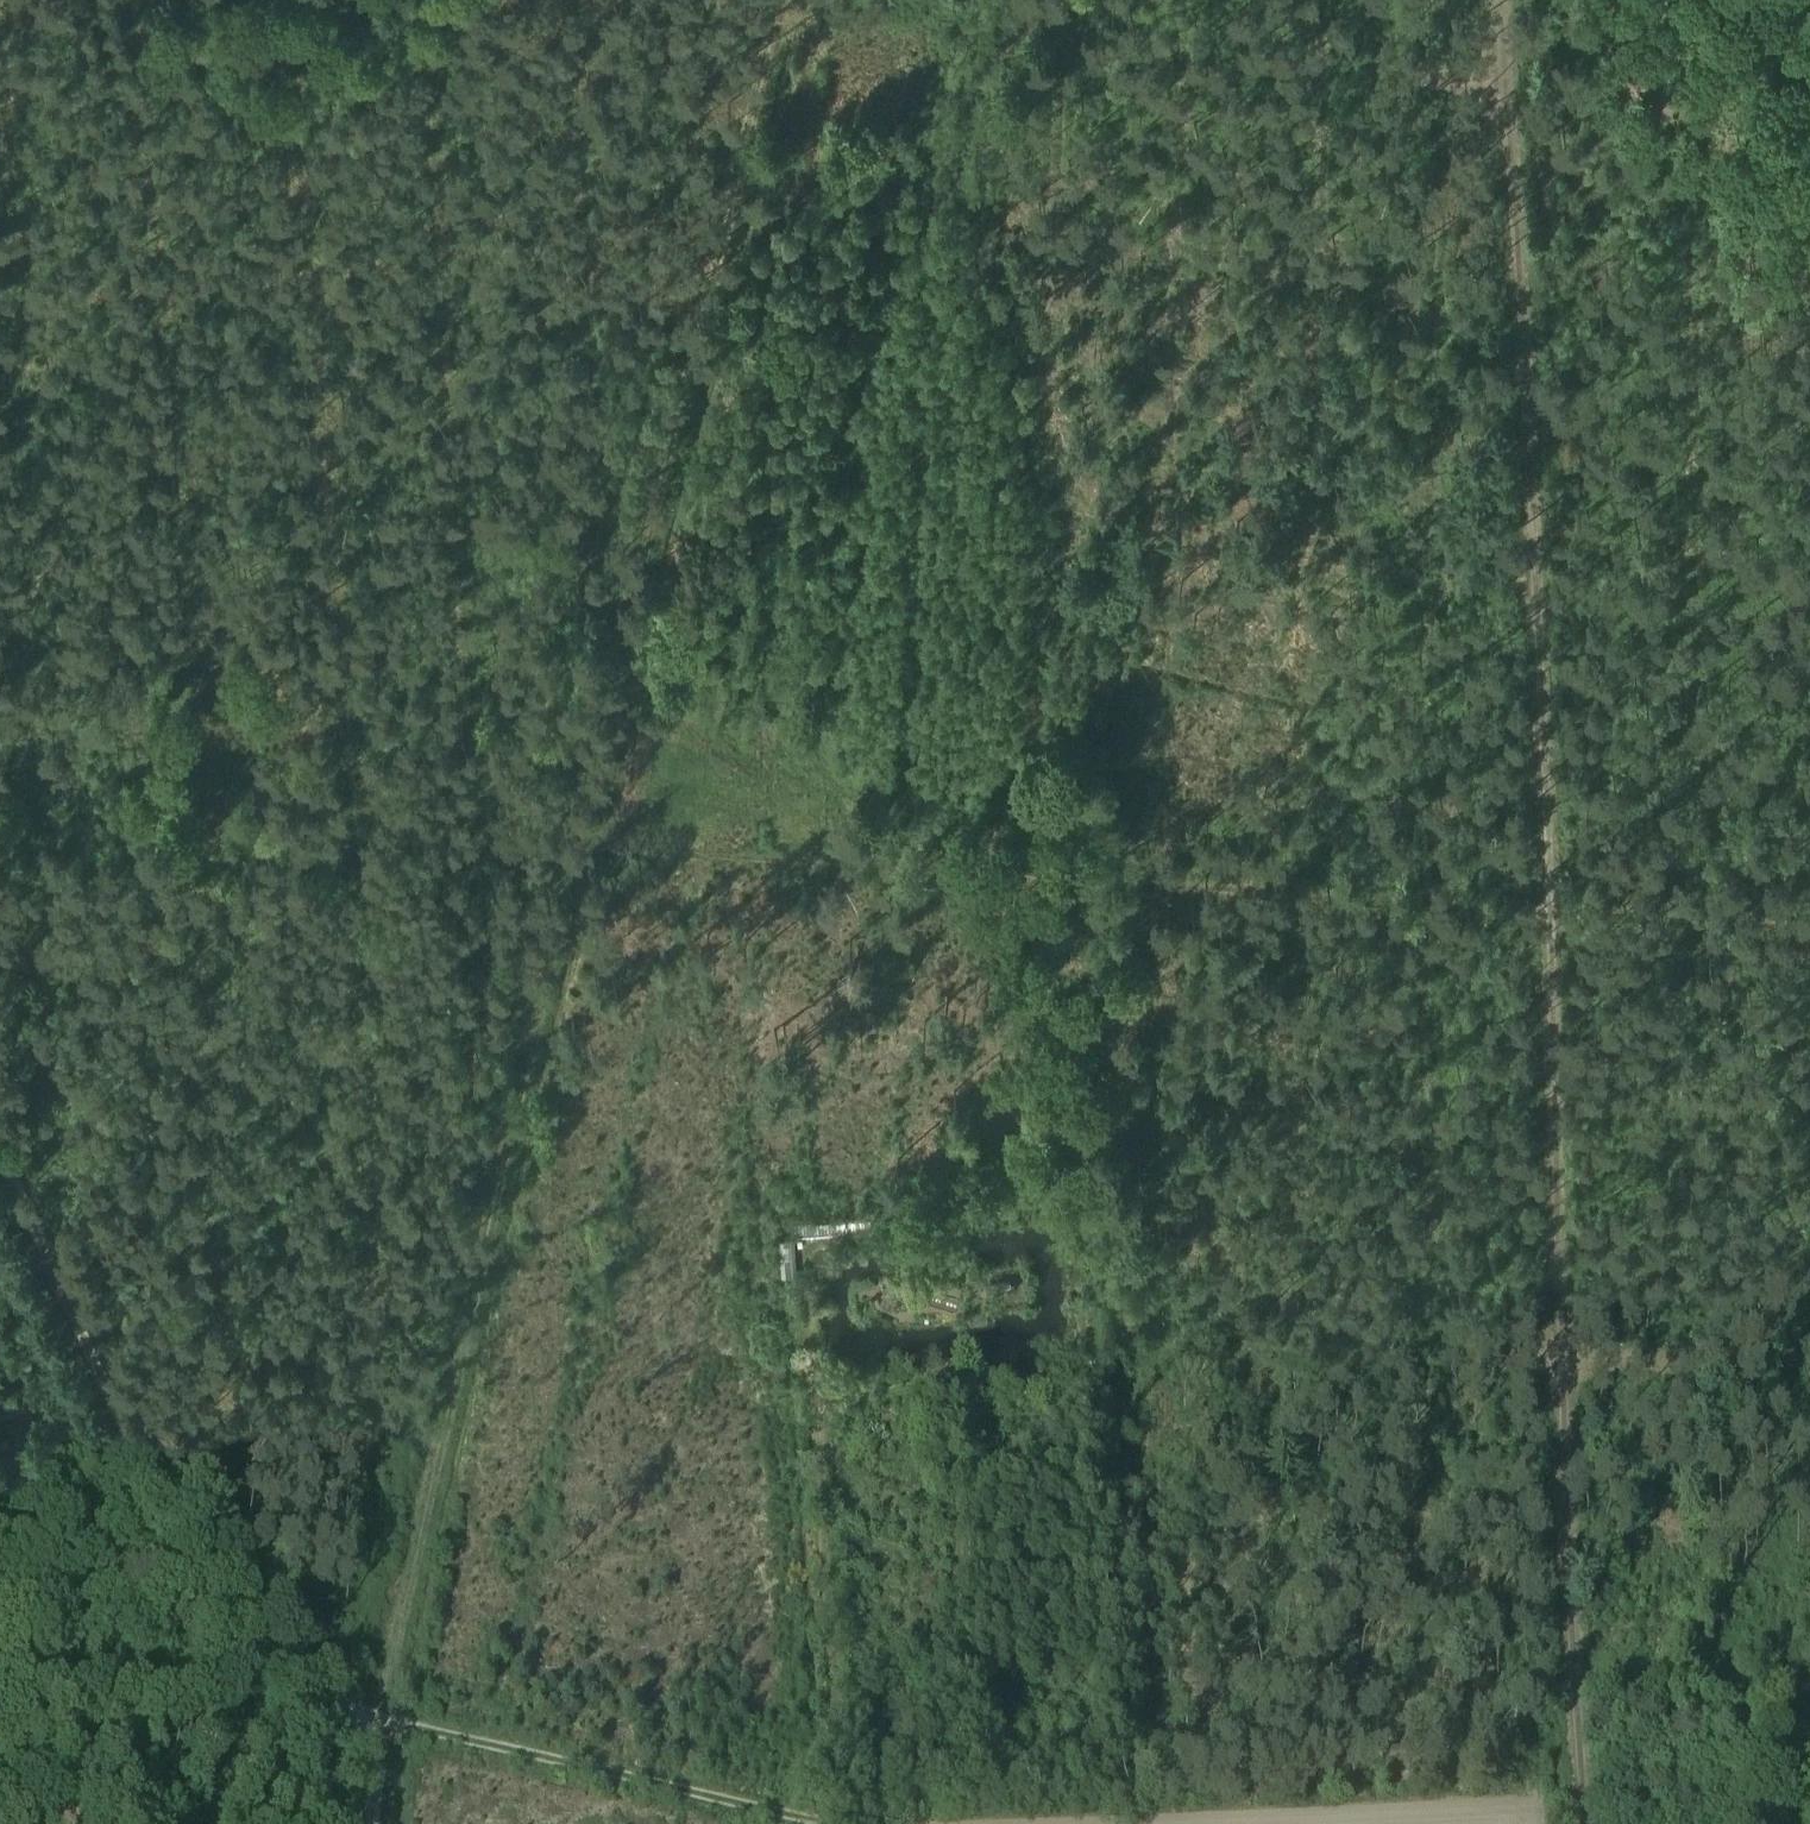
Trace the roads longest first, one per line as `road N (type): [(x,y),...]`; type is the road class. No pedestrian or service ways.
road 1 (track): [(1501,0),(1581,1823)]
road 2 (track): [(0,1199),(159,1516),(371,1731),(374,1823)]

